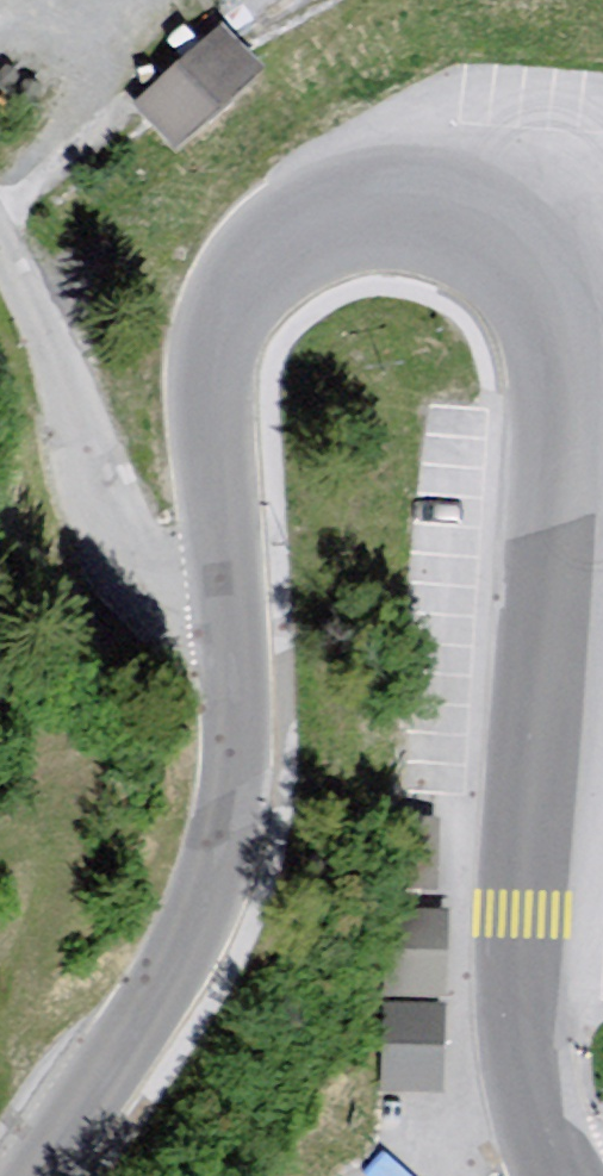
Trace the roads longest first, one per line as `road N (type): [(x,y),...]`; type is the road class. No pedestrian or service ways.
road 1 (tertiary): [(230,610),(215,431),(236,313),(292,247),(382,210),(484,233),(545,302),(563,420),(521,971),(536,1123),(556,1175)]
road 2 (tertiary): [(32,1175),(189,944),(231,825),(241,709),(230,610)]
road 3 (residential): [(230,610),(124,572),(0,296)]

